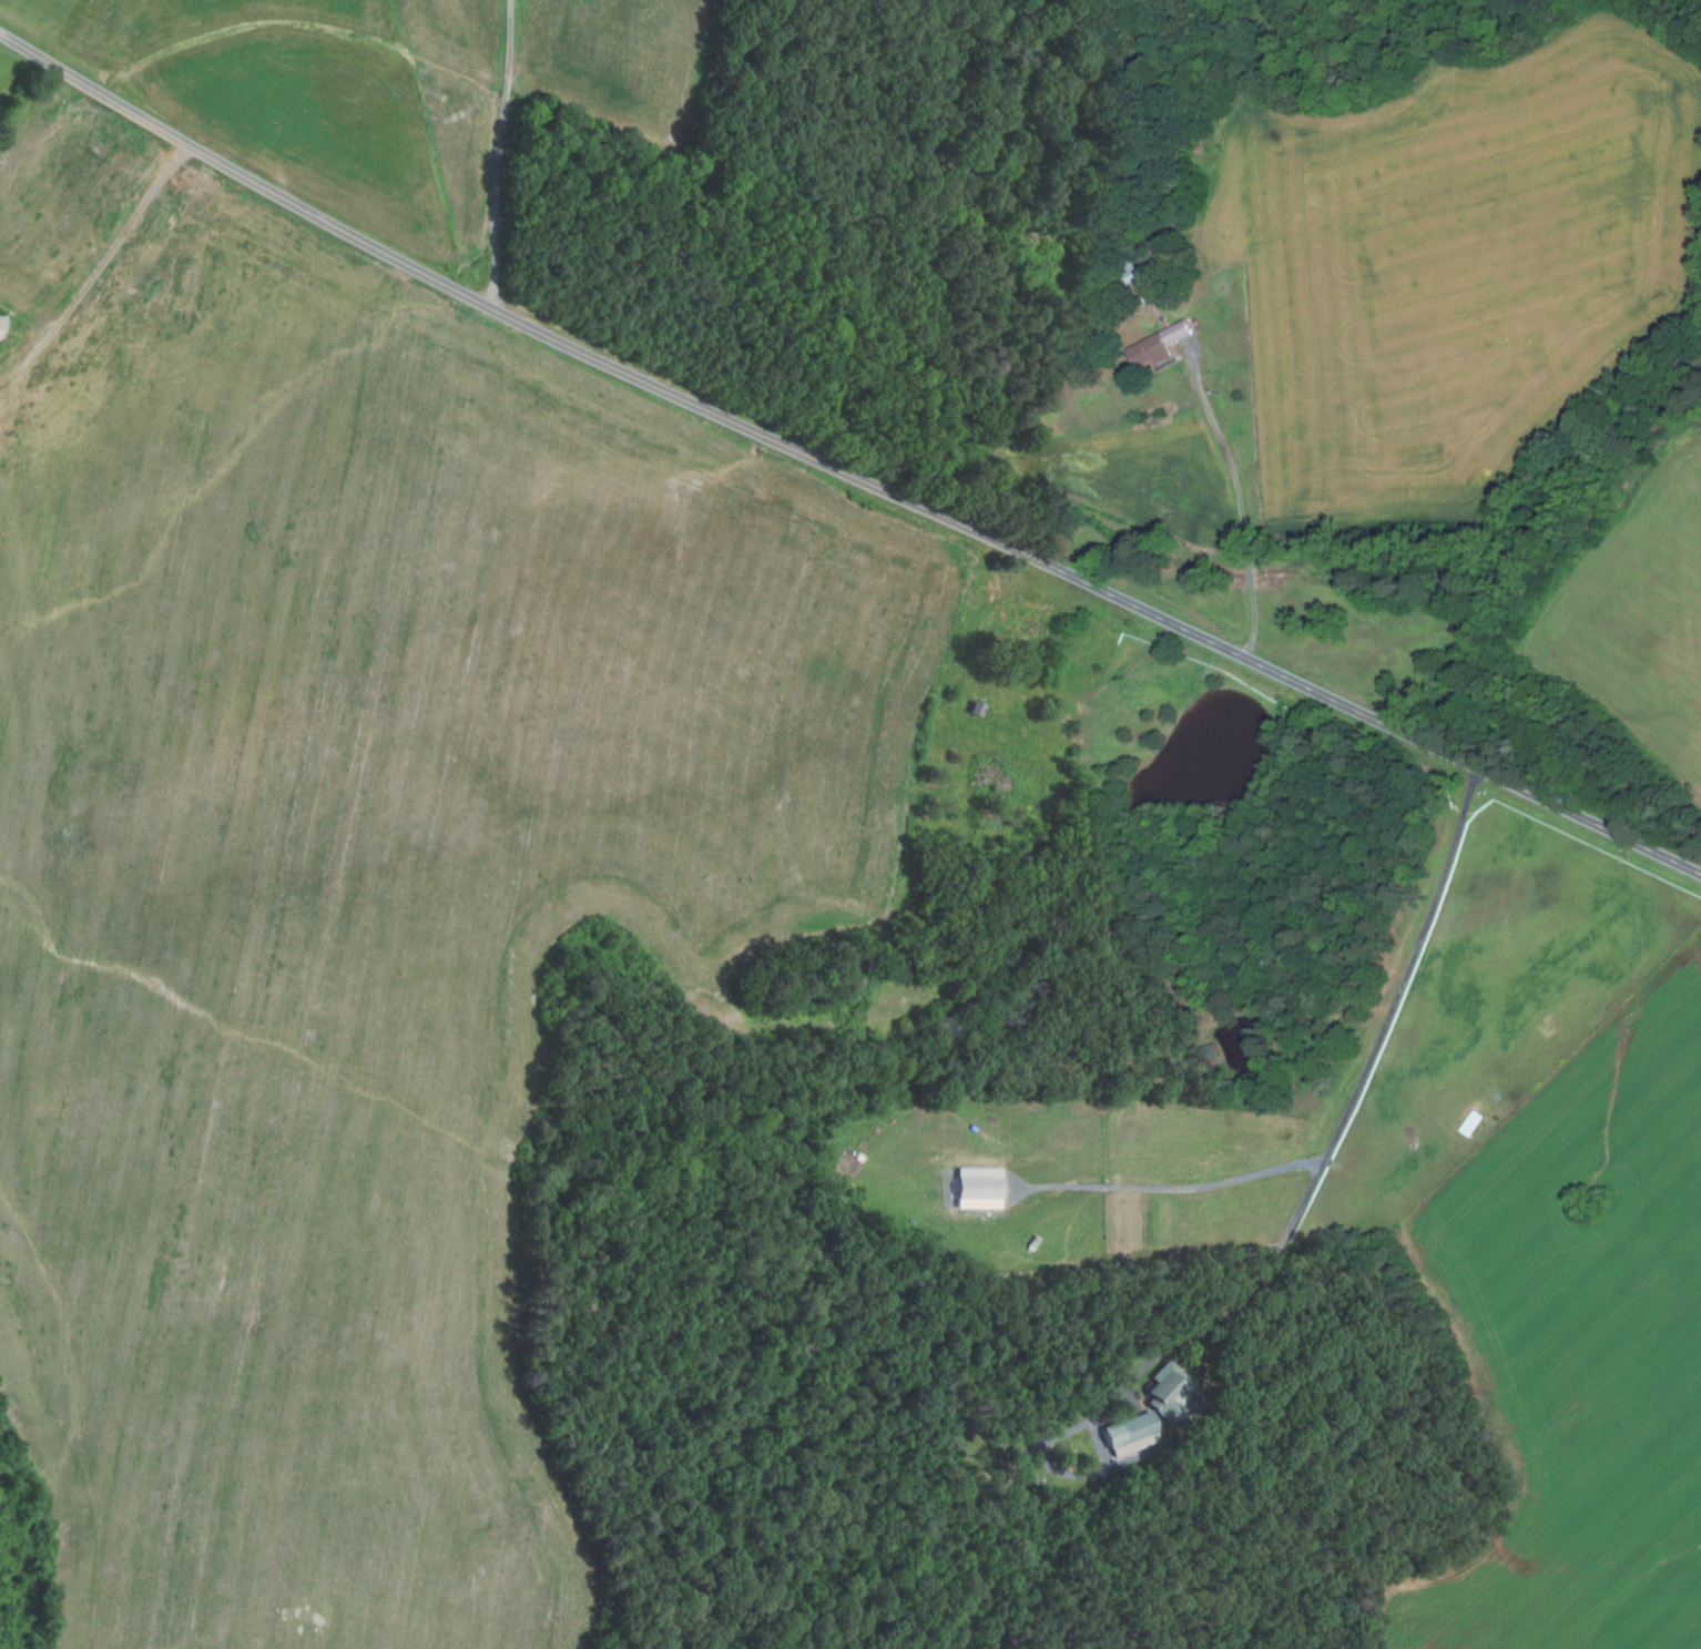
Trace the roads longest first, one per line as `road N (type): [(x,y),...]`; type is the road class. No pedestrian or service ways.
road 1 (residential): [(1700,878),(1218,643),(490,311),(247,183),(0,33)]

